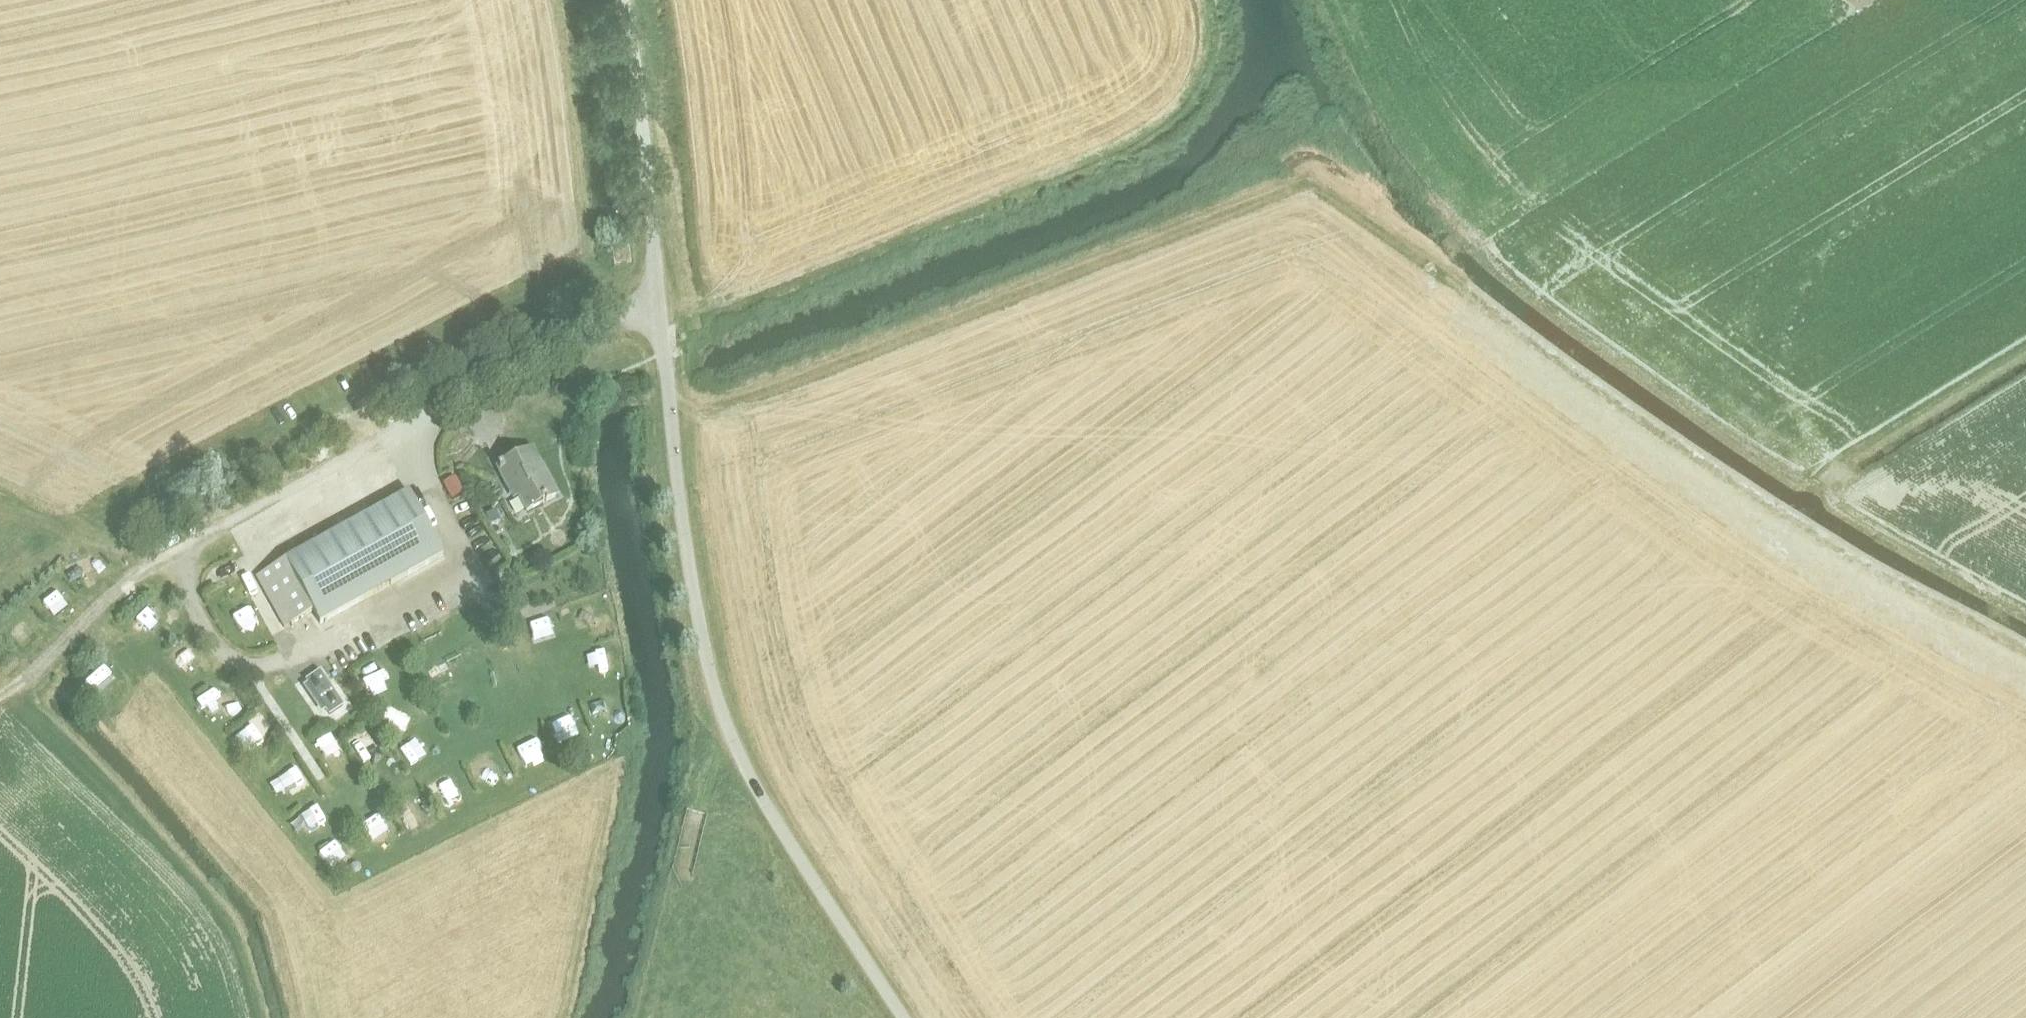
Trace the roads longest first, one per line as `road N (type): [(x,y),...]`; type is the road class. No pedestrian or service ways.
road 1 (unclassified): [(902,1017),(747,773),(708,668),(679,495),(623,0)]
road 2 (track): [(0,698),(129,580),(177,552)]

